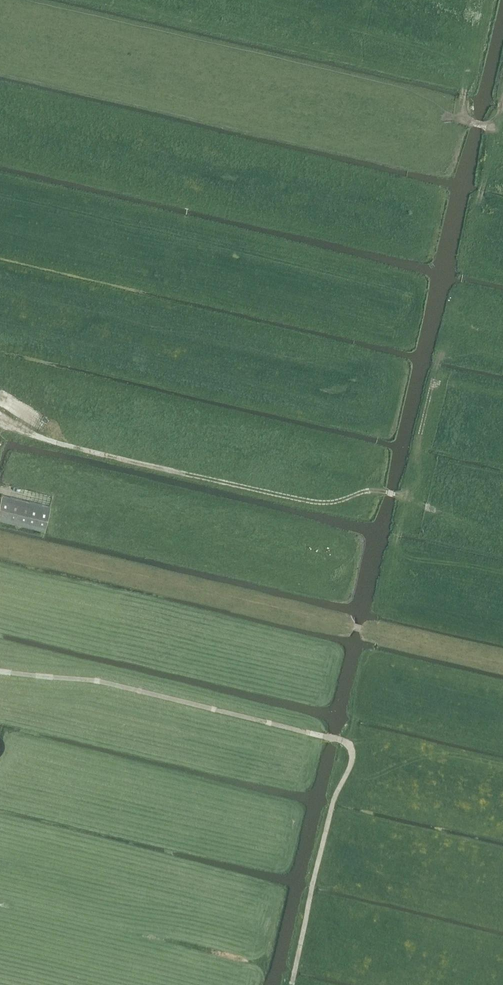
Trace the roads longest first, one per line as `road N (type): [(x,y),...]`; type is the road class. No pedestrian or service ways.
road 1 (track): [(0,60),(122,26),(398,91),(460,118),(464,93)]
road 2 (track): [(0,415),(42,439),(320,503),(368,489),(403,497)]
road 3 (track): [(0,671),(103,682),(343,741)]
road 4 (track): [(181,0),(372,43),(467,83),(464,93)]
road 5 (track): [(292,984),(334,799),(350,764),(343,741)]
road 6 (track): [(392,561),(407,499),(502,540)]
road 7 (track): [(437,362),(403,497)]
road 8 (track): [(460,118),(493,127),(480,201),(502,211)]

